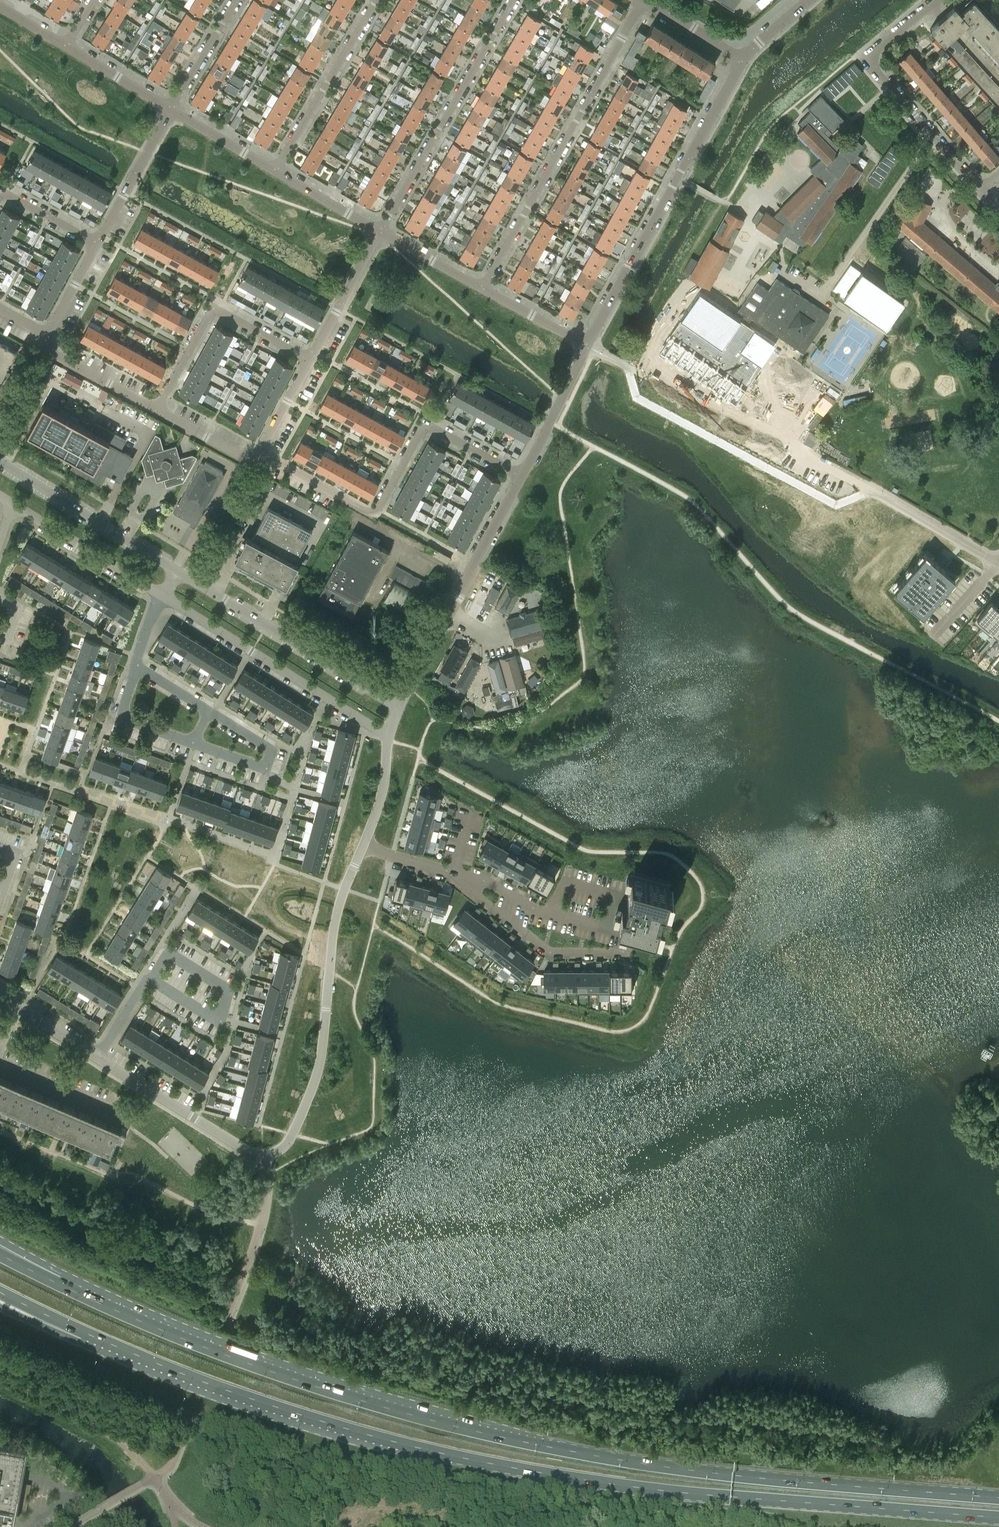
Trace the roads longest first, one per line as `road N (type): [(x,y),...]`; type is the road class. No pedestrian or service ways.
road 1 (trunk): [(998,1498),(641,1463),(457,1427),(206,1348),(56,1282)]
road 2 (trunk): [(83,1332),(297,1414),(522,1470),(663,1491),(998,1518)]
road 3 (residential): [(96,1053),(250,1152),(279,1150),(318,1071),(332,939),(364,844)]
road 4 (residential): [(462,877),(544,948),(623,948),(626,936),(618,932),(545,912),(484,881)]
road 5 (residential): [(522,473),(429,422),(380,510),(370,512),(267,458),(253,461)]
road 6 (residential): [(643,0),(482,289)]
road 7 (residential): [(588,345),(743,63)]
road 8 (residential): [(381,231),(516,0)]
road 9 (residential): [(387,734),(162,598)]
road 10 (residential): [(399,701),(179,570)]
road 11 (residential): [(309,360),(212,314),(158,409)]
road 12 (residential): [(179,570),(0,463)]
road 13 (residential): [(823,464),(997,565)]
road 14 (residential): [(377,0),(276,170)]
road 15 (residential): [(937,0),(871,60),(933,137)]
road 16 (residential): [(162,598),(13,508)]
road 17 (residential): [(207,712),(271,750),(264,768),(193,744)]
road 18 (residential): [(839,270),(933,137)]
road 19 (residential): [(449,613),(522,473)]
road 20 (residential): [(97,244),(172,110)]
road 21 (residential): [(309,360),(381,231)]
road 22 (residential): [(522,473),(588,345)]
road 23 (residential): [(158,409),(47,347),(47,333)]
road 24 (residential): [(148,980),(168,953),(224,988),(216,1018)]
road 25 (residential): [(172,110),(238,0)]
road 26 (residential): [(172,110),(66,46)]
road 27 (residential): [(381,231),(276,170)]
road 28 (residential): [(193,744),(129,723),(139,671)]
road 29 (residential): [(276,170),(172,110)]

